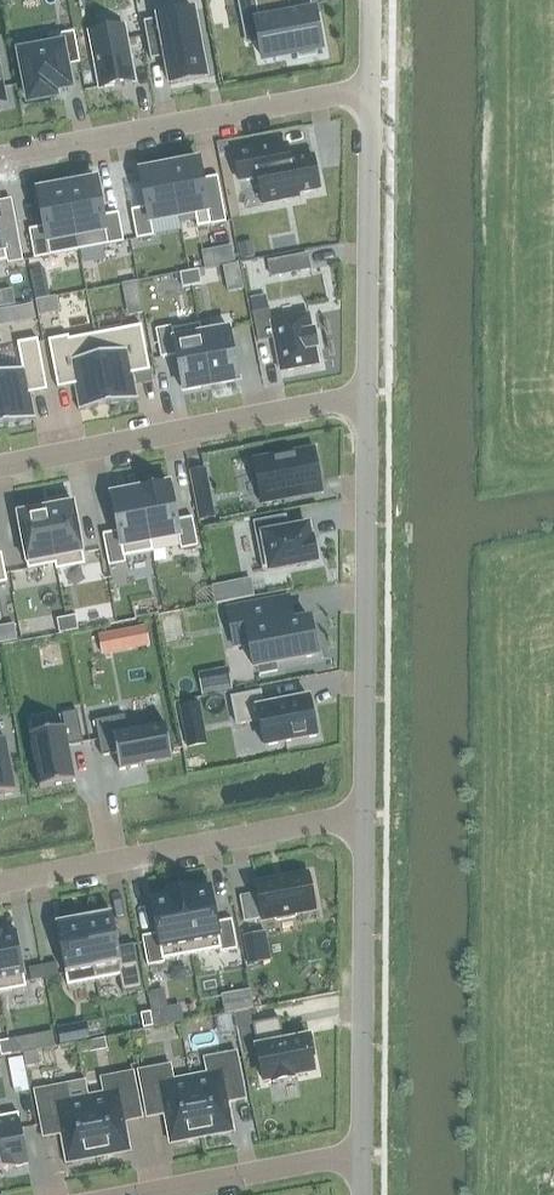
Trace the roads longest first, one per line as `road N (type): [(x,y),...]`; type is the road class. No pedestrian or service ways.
road 1 (residential): [(366,813),(364,397)]
road 2 (residential): [(370,88),(0,158)]
road 3 (residential): [(366,813),(0,881)]
road 4 (residential): [(0,465),(364,397)]
road 5 (residential): [(363,1153),(366,813)]
road 6 (residential): [(364,397),(370,88)]
road 7 (residential): [(363,1153),(134,1194)]

